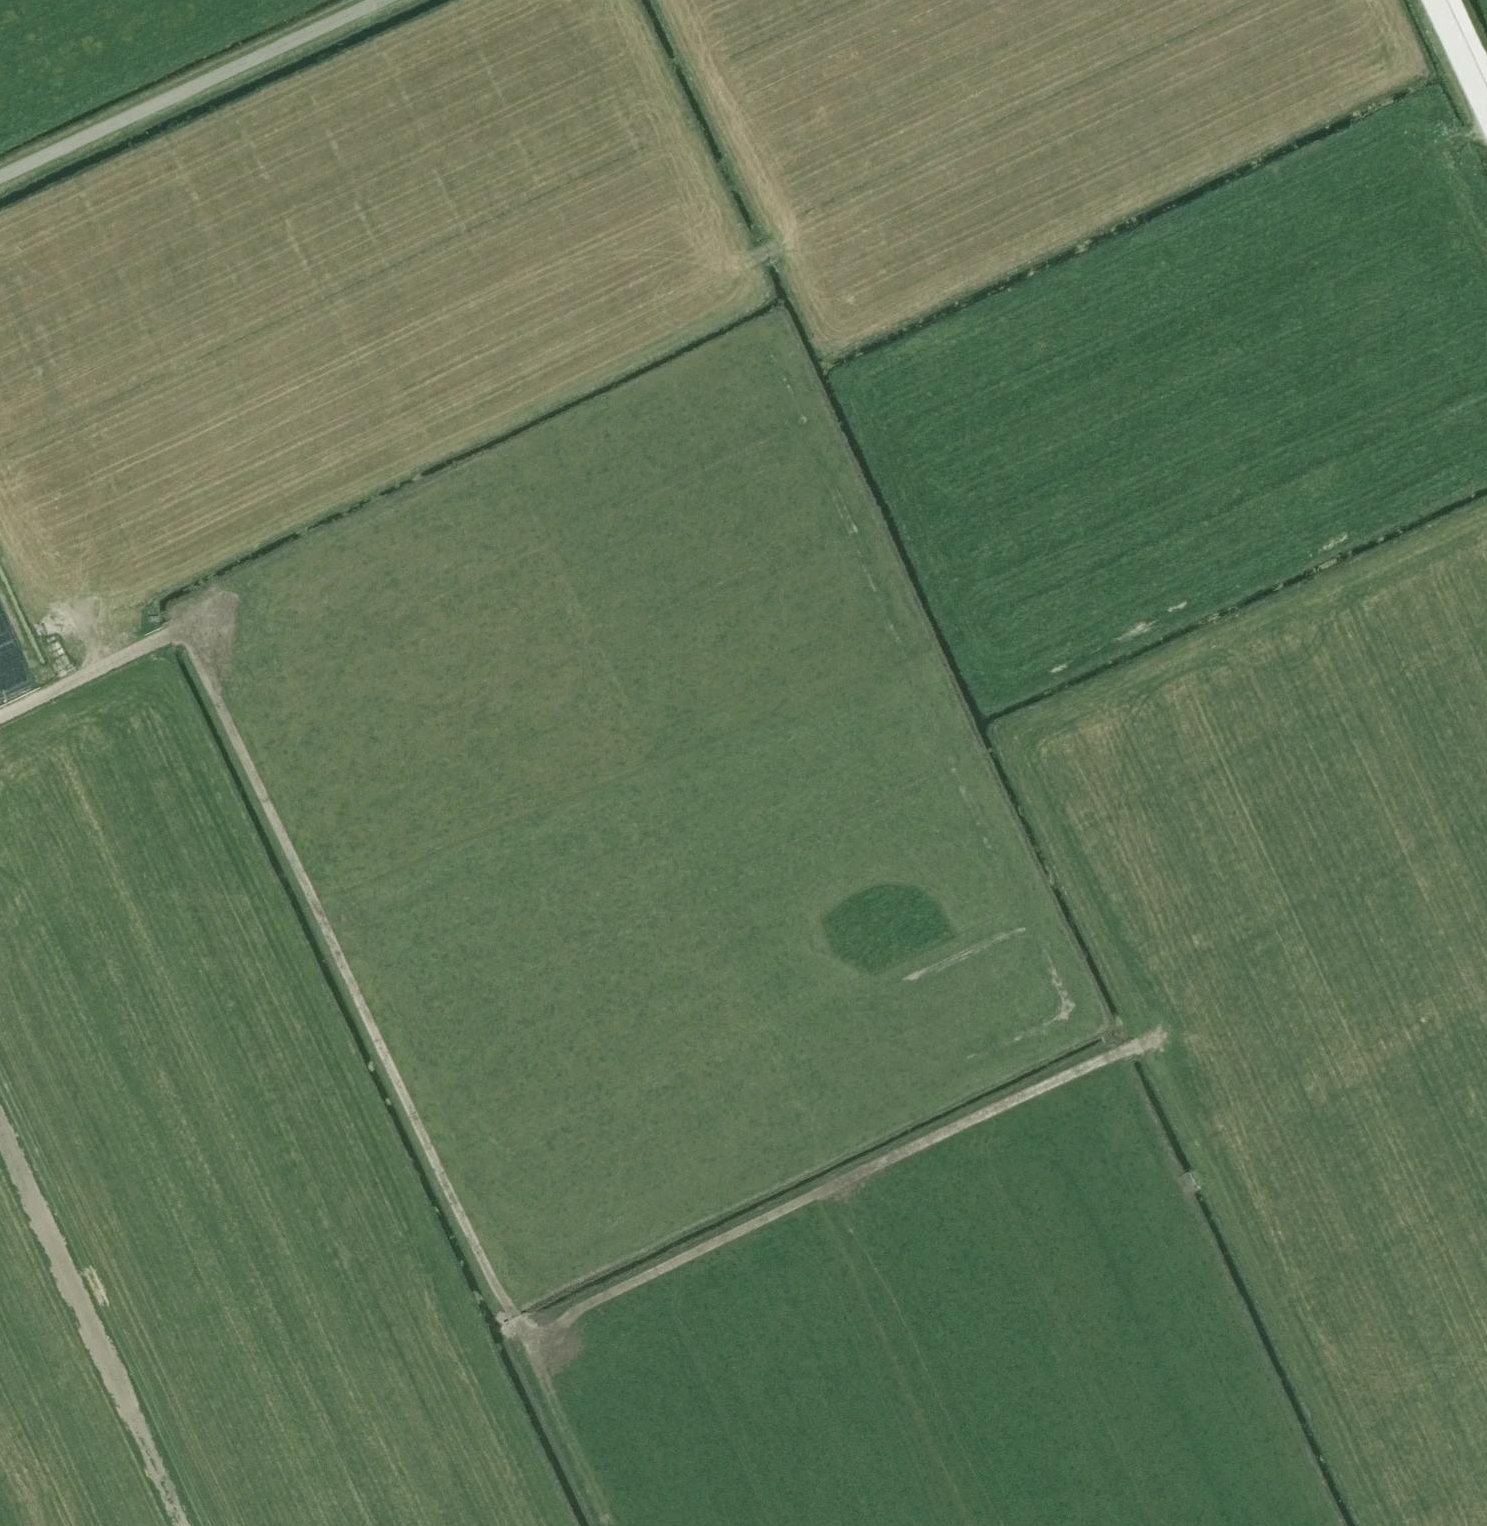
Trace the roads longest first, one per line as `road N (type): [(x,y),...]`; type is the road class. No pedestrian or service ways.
road 1 (unclassified): [(0,175),(378,0)]
road 2 (tertiary): [(1486,114),(1433,0)]

